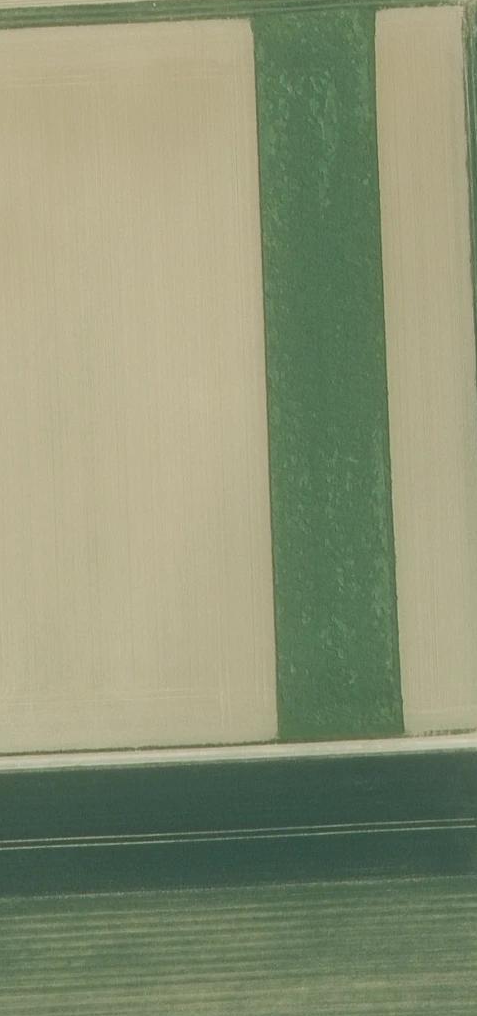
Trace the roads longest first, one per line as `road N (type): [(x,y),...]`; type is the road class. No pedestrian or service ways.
road 1 (track): [(0,765),(476,741)]
road 2 (track): [(0,19),(426,0)]
road 3 (track): [(463,0),(476,266)]

